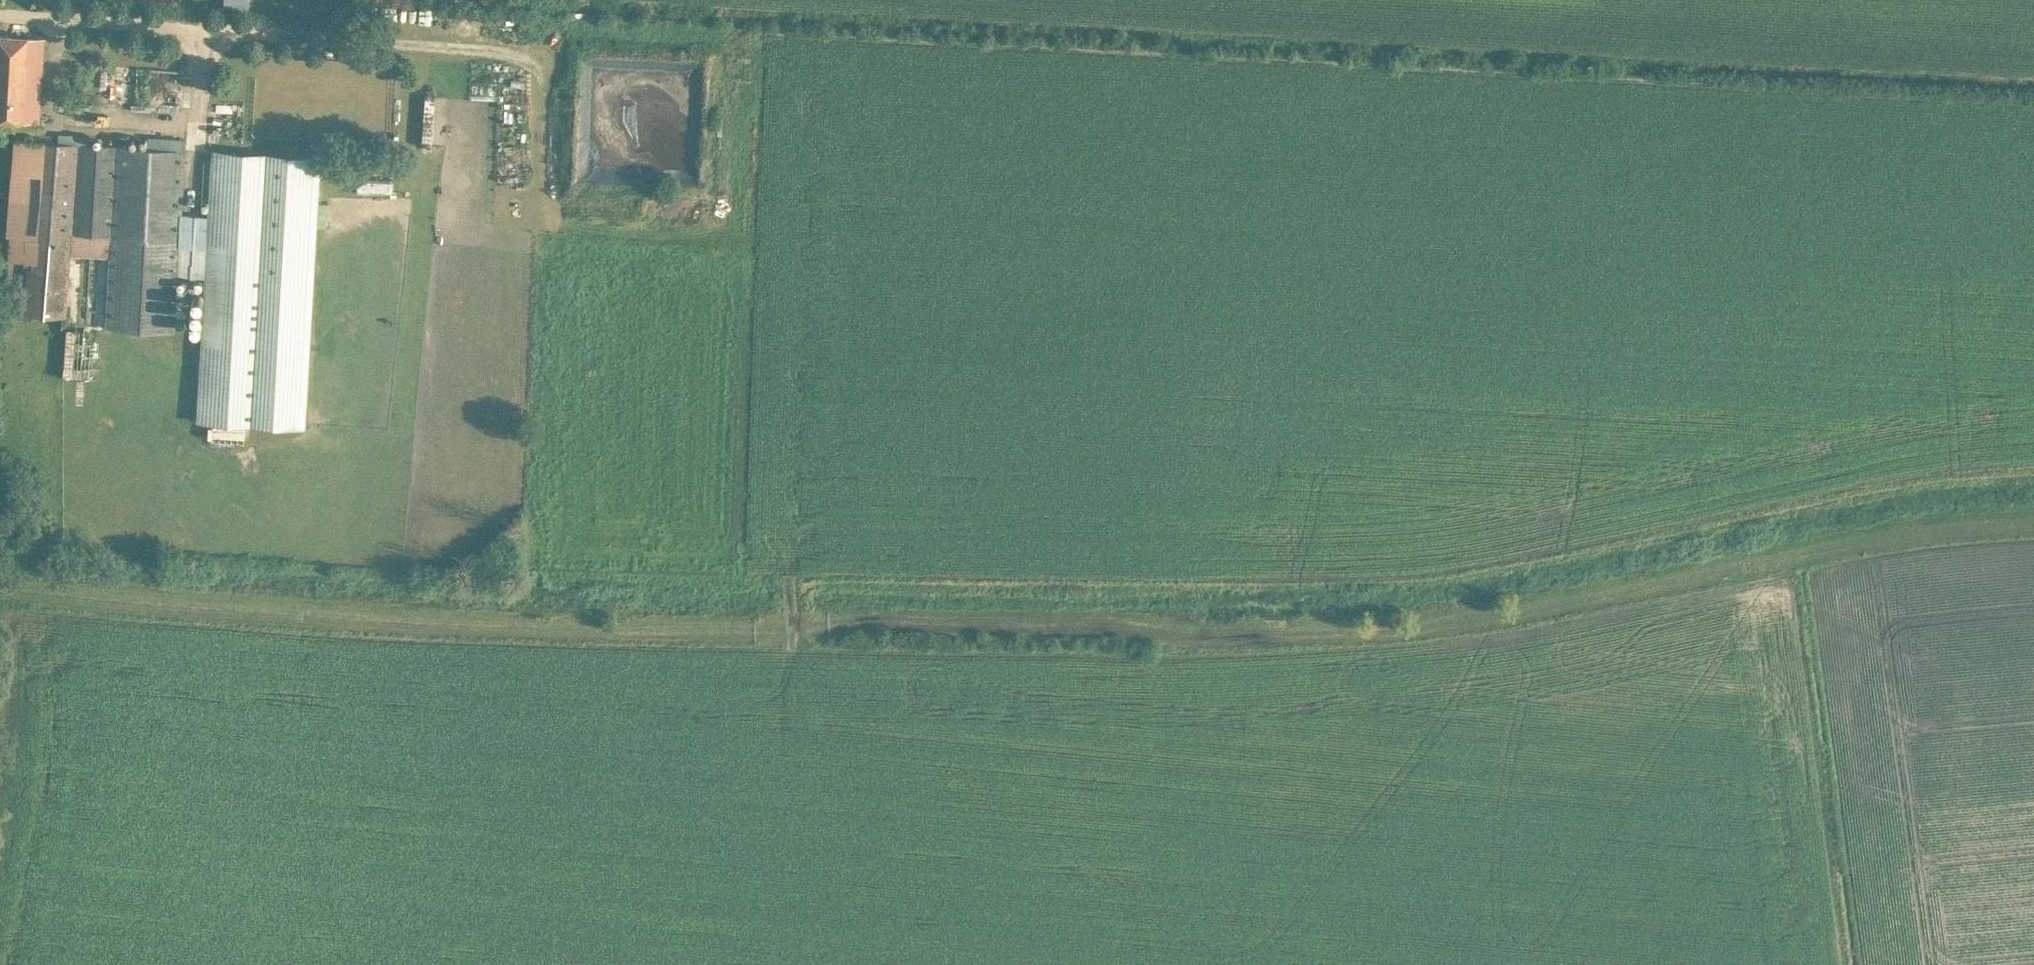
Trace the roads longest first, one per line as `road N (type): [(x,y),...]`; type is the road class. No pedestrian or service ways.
road 1 (track): [(2033,527),(1958,533),(1375,635),(830,624),(547,631),(0,591)]

